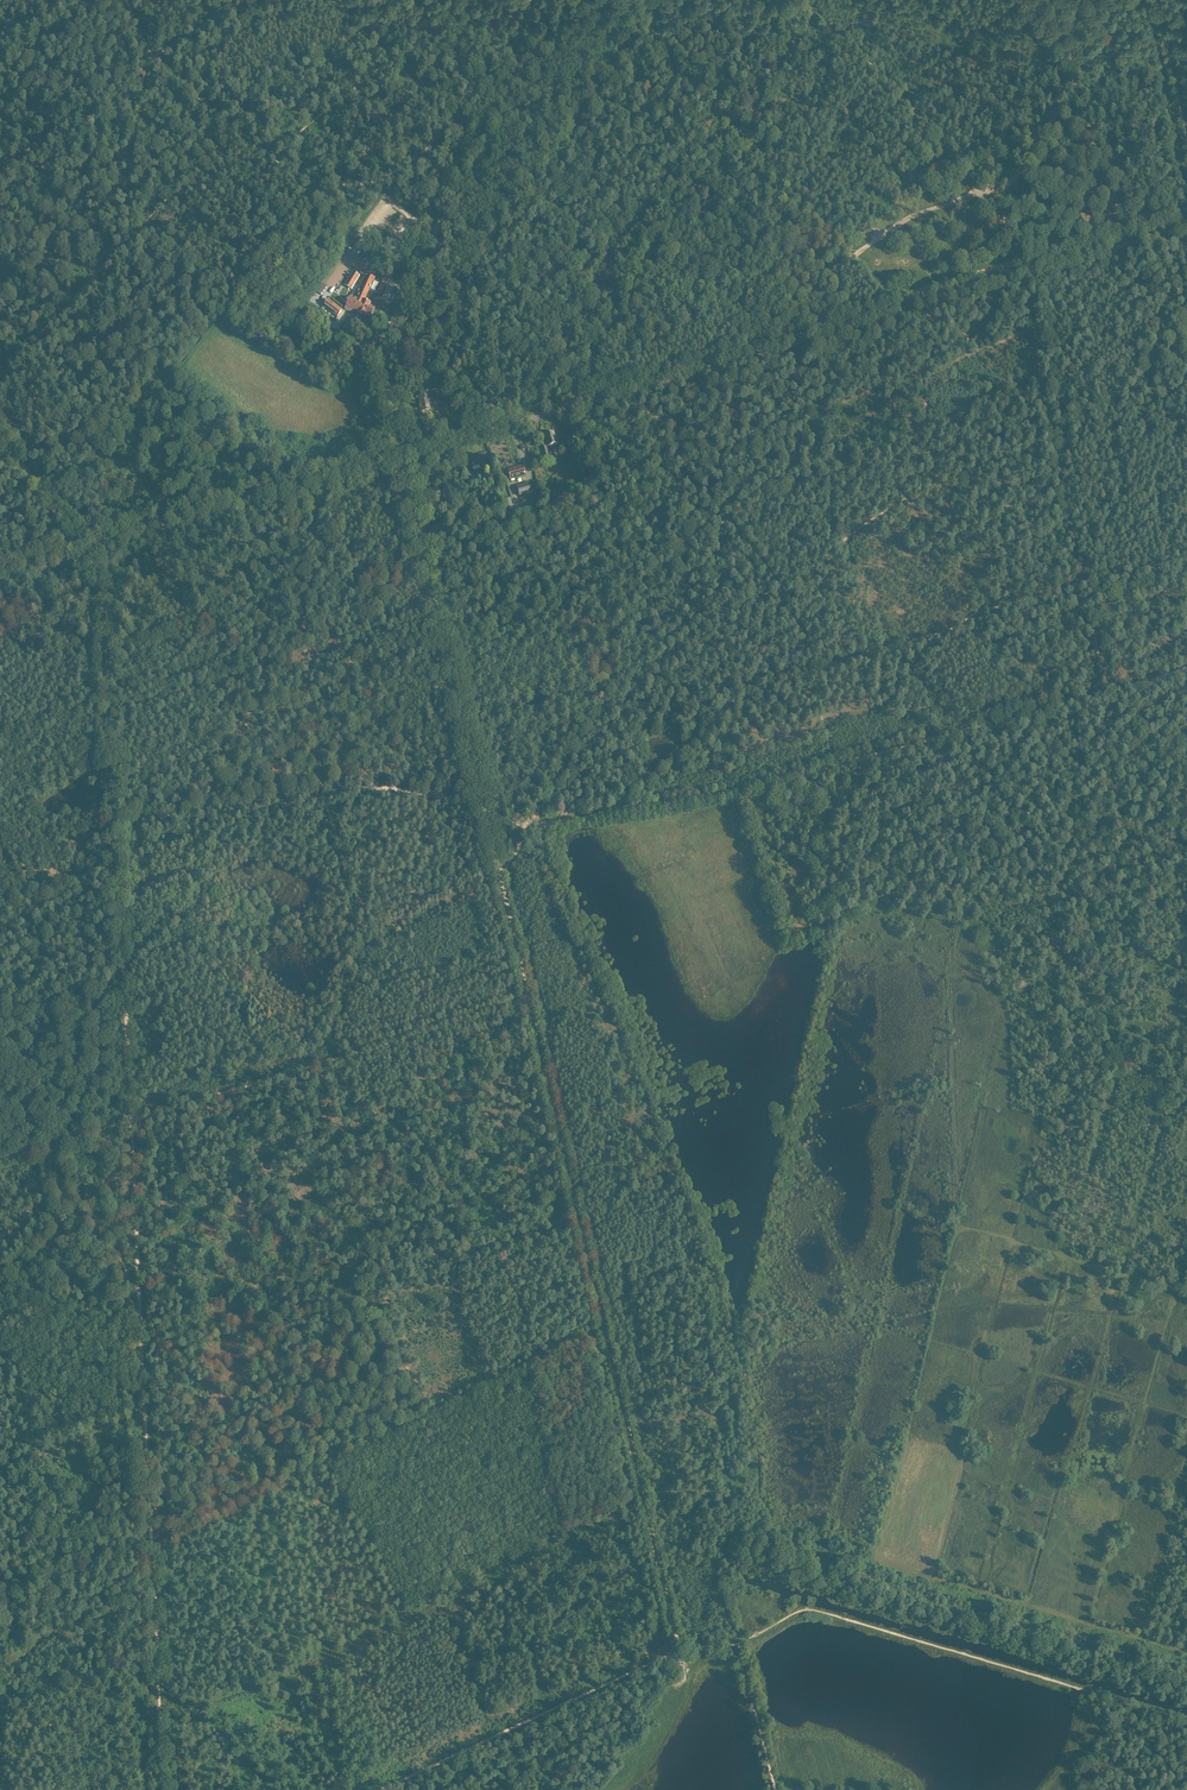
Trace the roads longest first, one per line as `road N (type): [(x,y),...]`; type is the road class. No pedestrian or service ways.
road 1 (unclassified): [(402,457),(1186,225)]
road 2 (track): [(527,998),(673,1647)]
road 3 (track): [(146,1419),(121,839)]
road 4 (track): [(1186,670),(816,774),(631,808)]
road 5 (unclassified): [(402,457),(383,361),(413,263),(626,0)]
road 6 (unclassified): [(0,575),(402,457)]
road 7 (unclassified): [(458,699),(402,457)]
road 8 (track): [(165,1789),(158,1541)]
road 9 (track): [(429,1412),(602,1328)]
road 10 (track): [(121,839),(108,666)]
road 11 (track): [(0,440),(88,549)]
road 12 (track): [(458,699),(489,819)]
road 13 (track): [(158,1541),(146,1419)]
road 14 (track): [(527,998),(500,879)]
road 15 (track): [(108,666),(103,588),(88,549)]

